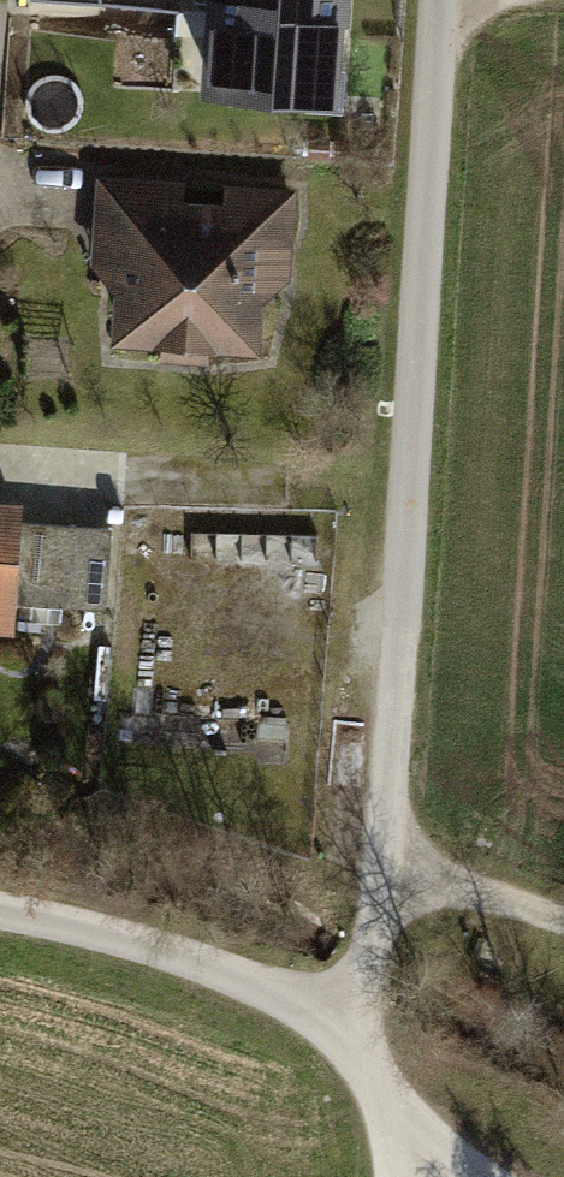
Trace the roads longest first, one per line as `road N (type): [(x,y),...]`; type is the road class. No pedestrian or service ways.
road 1 (unclassified): [(447,0),(373,906)]
road 2 (track): [(0,911),(73,923),(244,982),(371,1073)]
road 3 (track): [(563,914),(377,841)]
road 4 (track): [(373,906),(371,1073)]
road 5 (track): [(371,1073),(476,1176)]

